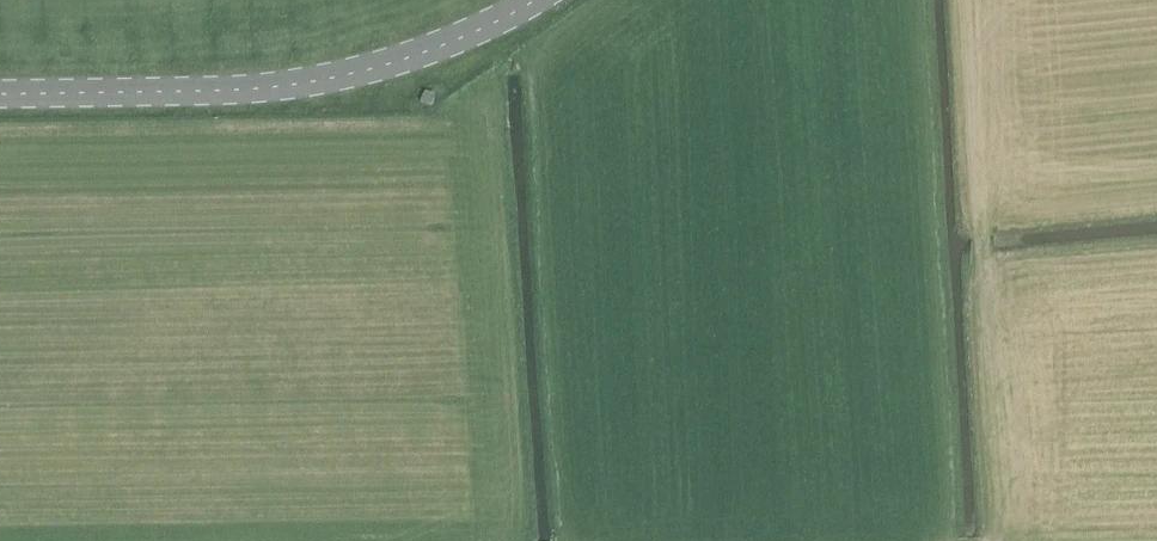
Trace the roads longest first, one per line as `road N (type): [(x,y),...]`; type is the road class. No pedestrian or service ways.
road 1 (unclassified): [(0,94),(248,90),(342,77),(412,58),(535,0)]

